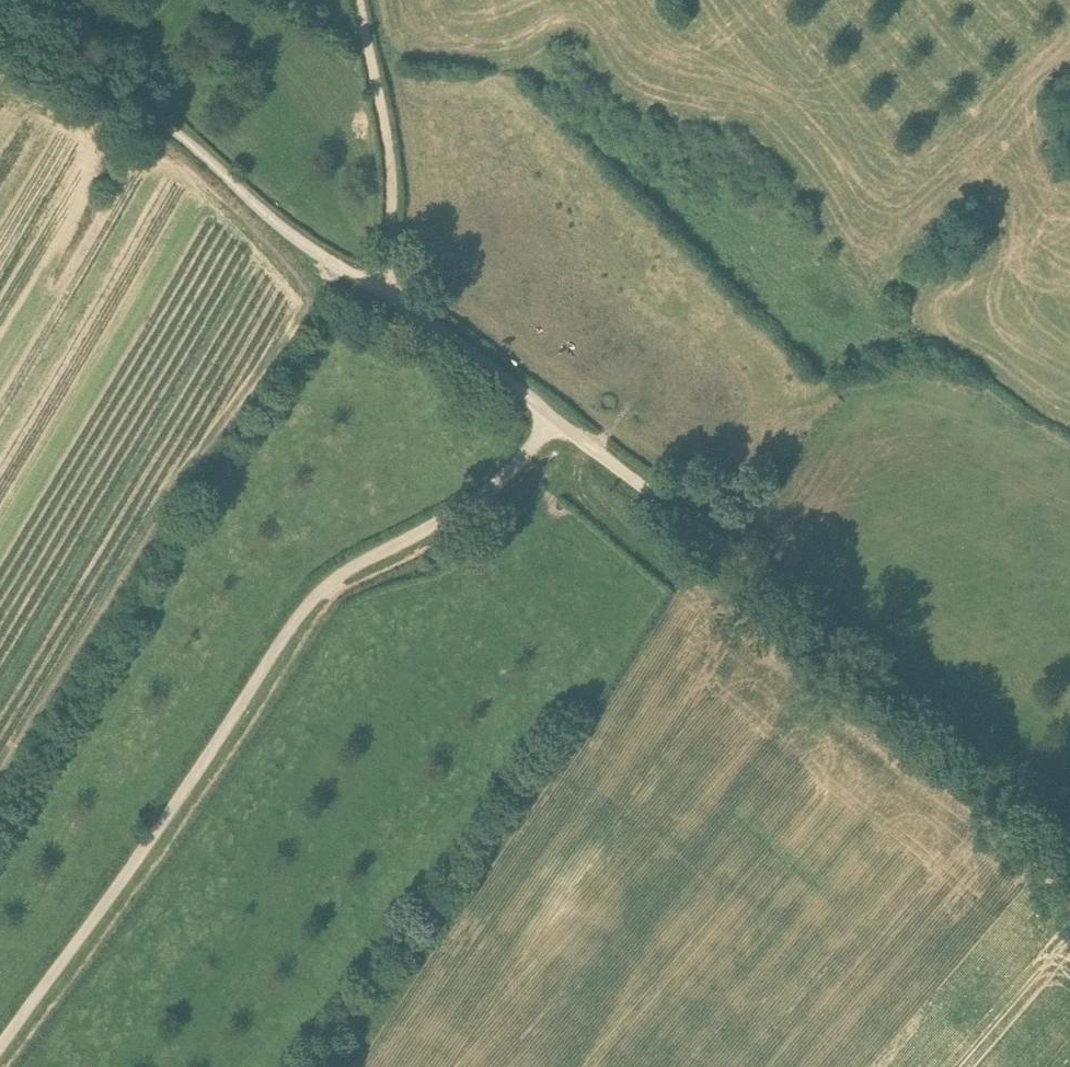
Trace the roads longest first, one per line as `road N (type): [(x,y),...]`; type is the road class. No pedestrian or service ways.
road 1 (unclassified): [(1069,839),(836,634),(394,296),(318,255),(168,128),(0,12)]
road 2 (track): [(557,423),(469,504),(342,574),(305,606),(0,1046)]
road 3 (track): [(357,0),(391,184),(384,289)]

